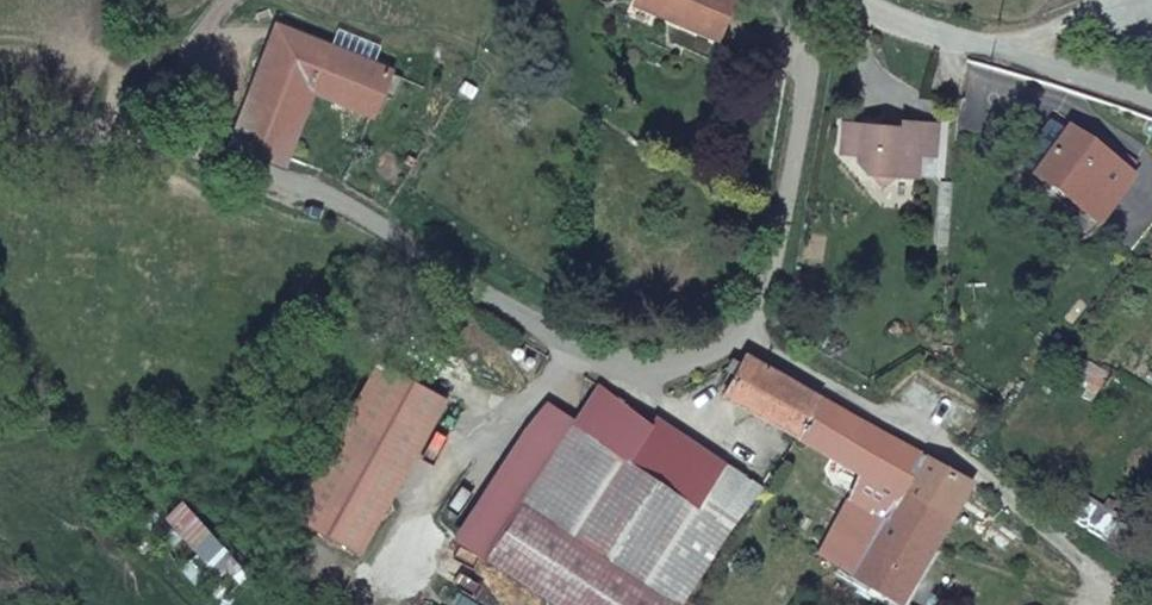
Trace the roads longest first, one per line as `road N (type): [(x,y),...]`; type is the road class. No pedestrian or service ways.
road 1 (unclassified): [(815,0),(764,308),(746,335),(667,369),(594,354),(378,225),(157,138),(0,137)]
road 2 (track): [(1151,595),(971,465),(746,335)]
road 3 (residential): [(853,0),(930,34),(1151,100)]

